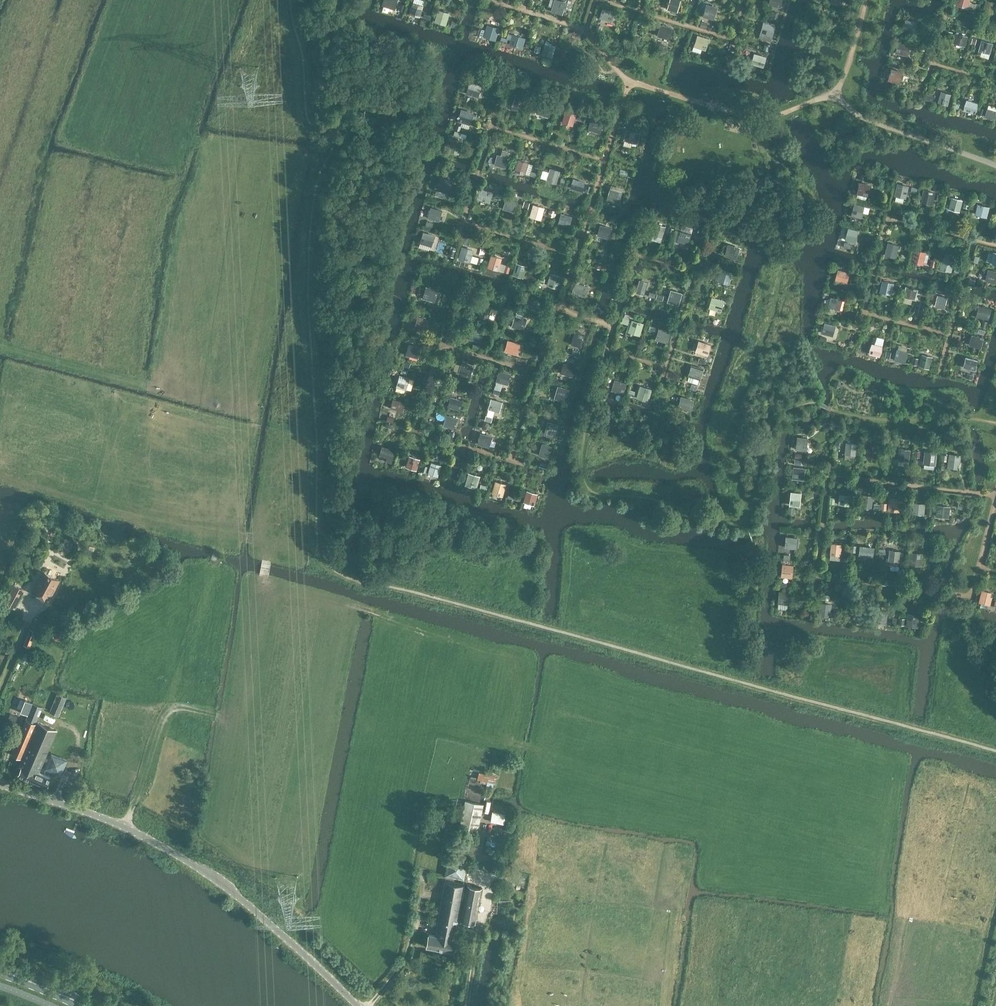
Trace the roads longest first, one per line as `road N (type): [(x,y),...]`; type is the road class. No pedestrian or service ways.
road 1 (unclassified): [(358,1005),(194,865),(120,823),(0,784)]
road 2 (track): [(316,551),(117,507),(0,470)]
road 3 (track): [(270,597),(236,716),(170,710)]
road 4 (track): [(381,614),(287,590),(270,597),(267,560)]
road 5 (track): [(170,710),(123,825)]

